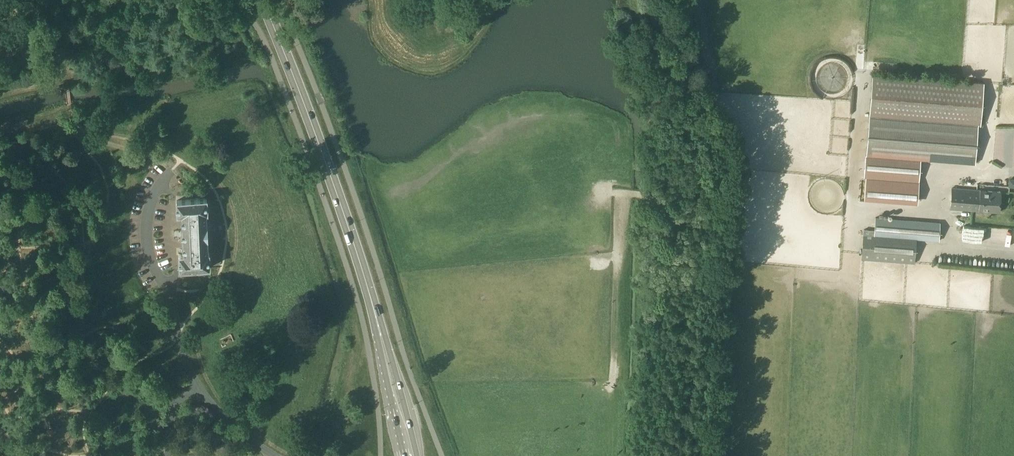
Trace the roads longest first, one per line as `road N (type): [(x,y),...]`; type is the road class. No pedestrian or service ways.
road 1 (secondary): [(411,455),(362,269),(263,0)]

